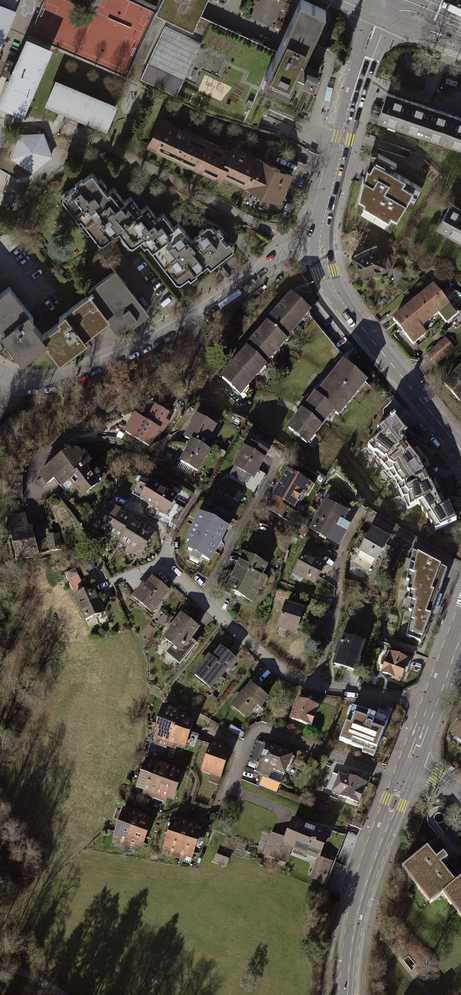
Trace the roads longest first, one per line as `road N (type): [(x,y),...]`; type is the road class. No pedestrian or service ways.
road 1 (residential): [(429,704),(289,677),(161,565)]
road 2 (residential): [(193,316),(197,333),(180,357),(36,457),(28,498)]
road 3 (tertiary): [(322,245),(337,296),(460,453)]
road 4 (tertiary): [(383,1),(342,138),(322,245)]
road 5 (tertiary): [(408,761),(358,897),(344,994)]
road 6 (residential): [(193,316),(57,382),(0,380)]
road 7 (residential): [(322,245),(283,252),(193,316)]

